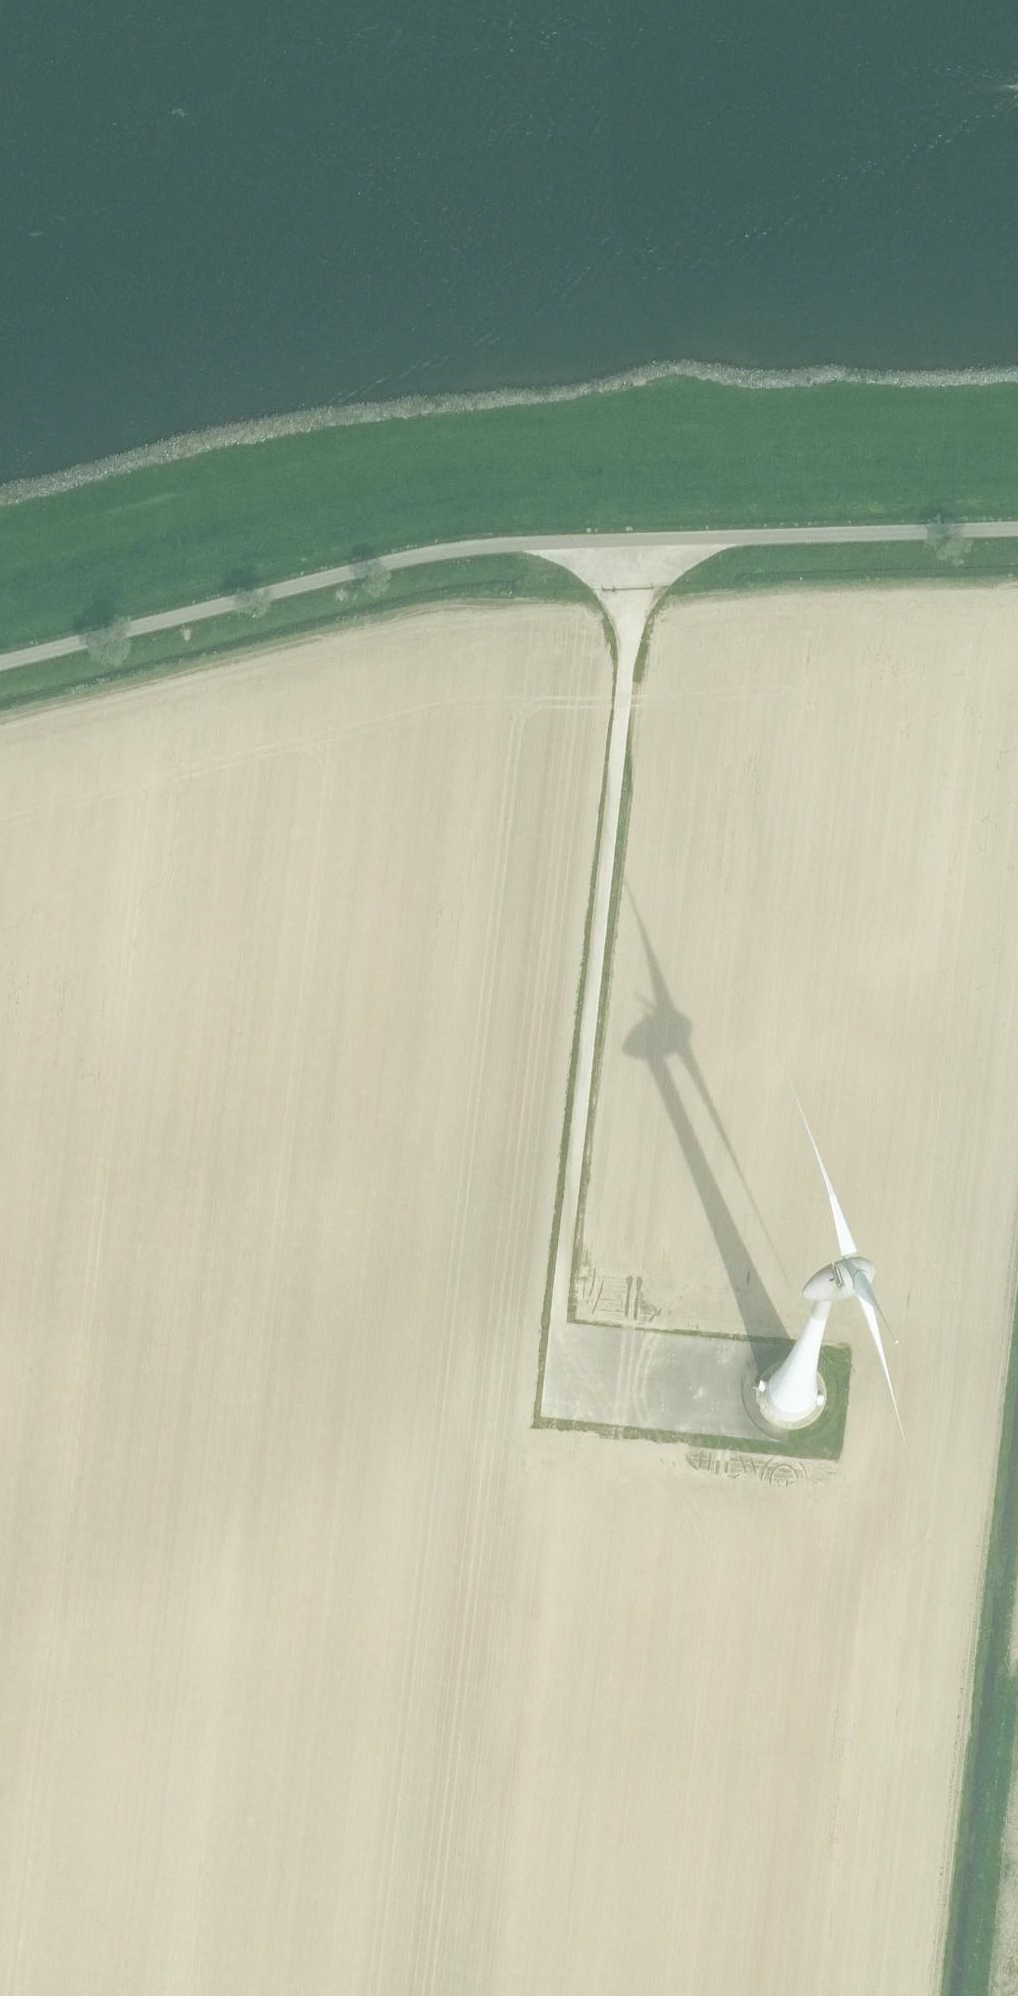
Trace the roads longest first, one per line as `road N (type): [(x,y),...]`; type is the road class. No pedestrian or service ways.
road 1 (unclassified): [(1017,531),(430,556),(0,666)]

